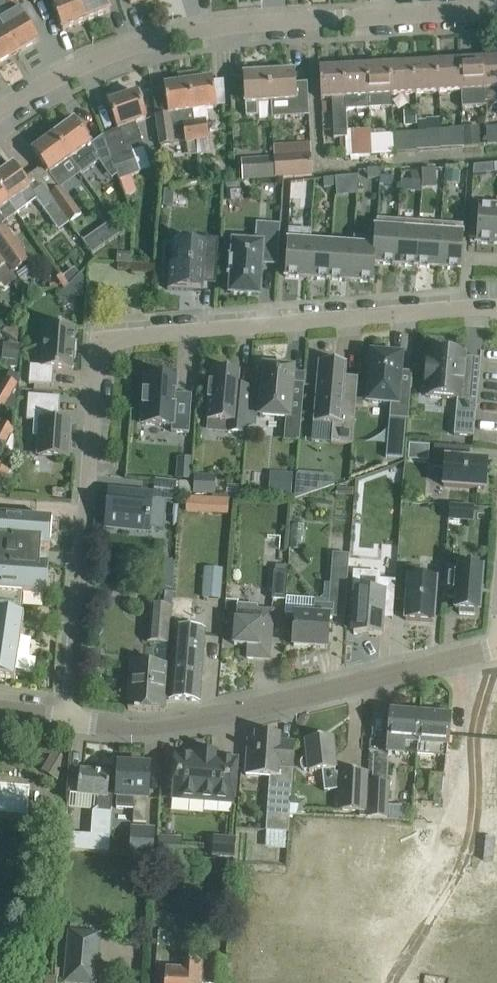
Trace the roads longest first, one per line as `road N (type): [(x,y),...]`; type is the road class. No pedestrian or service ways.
road 1 (residential): [(68,720),(104,345),(496,308)]
road 2 (unclassified): [(496,9),(229,25),(172,36),(67,72),(0,112)]
road 3 (unclassified): [(68,720),(185,723),(496,648)]

